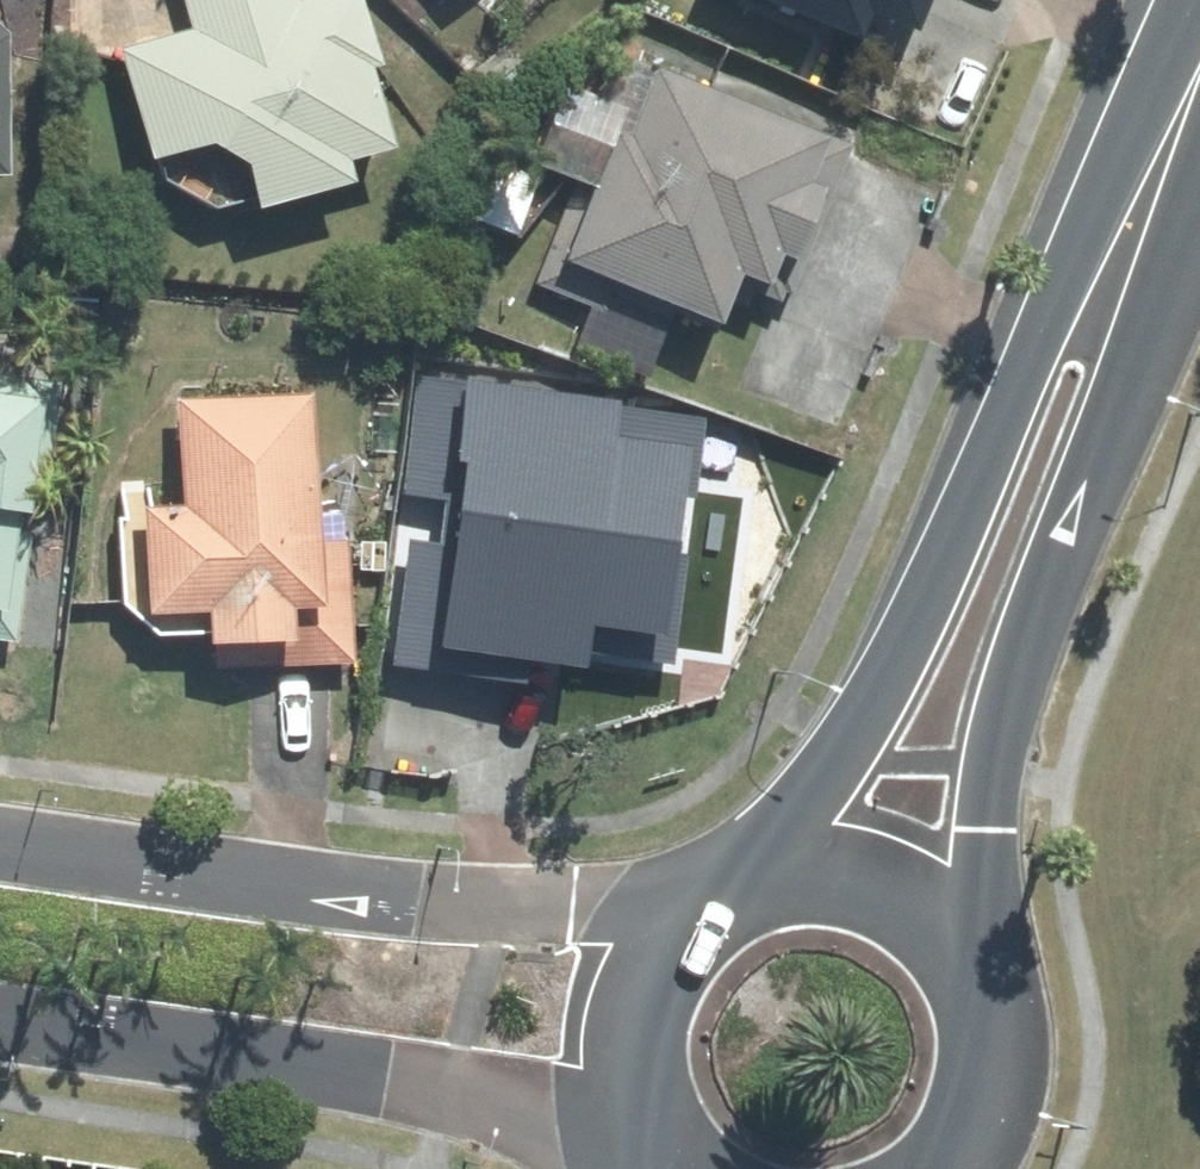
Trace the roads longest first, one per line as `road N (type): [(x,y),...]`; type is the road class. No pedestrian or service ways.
road 1 (secondary): [(780,870),(904,656),(1037,352),(1199,69)]
road 2 (secondary): [(1199,90),(1137,375),(1010,702),(969,953)]
road 3 (residential): [(0,850),(422,903),(678,924)]
road 4 (residential): [(641,1124),(388,1080),(0,1029)]
road 5 (secondary): [(969,953),(994,1012),(997,1075),(978,1136),(956,1168)]
road 6 (secondary): [(780,870),(842,869),(901,889),(953,927),(969,953)]
road 7 (secondary): [(641,1124),(627,1069),(632,1006),(678,924)]

